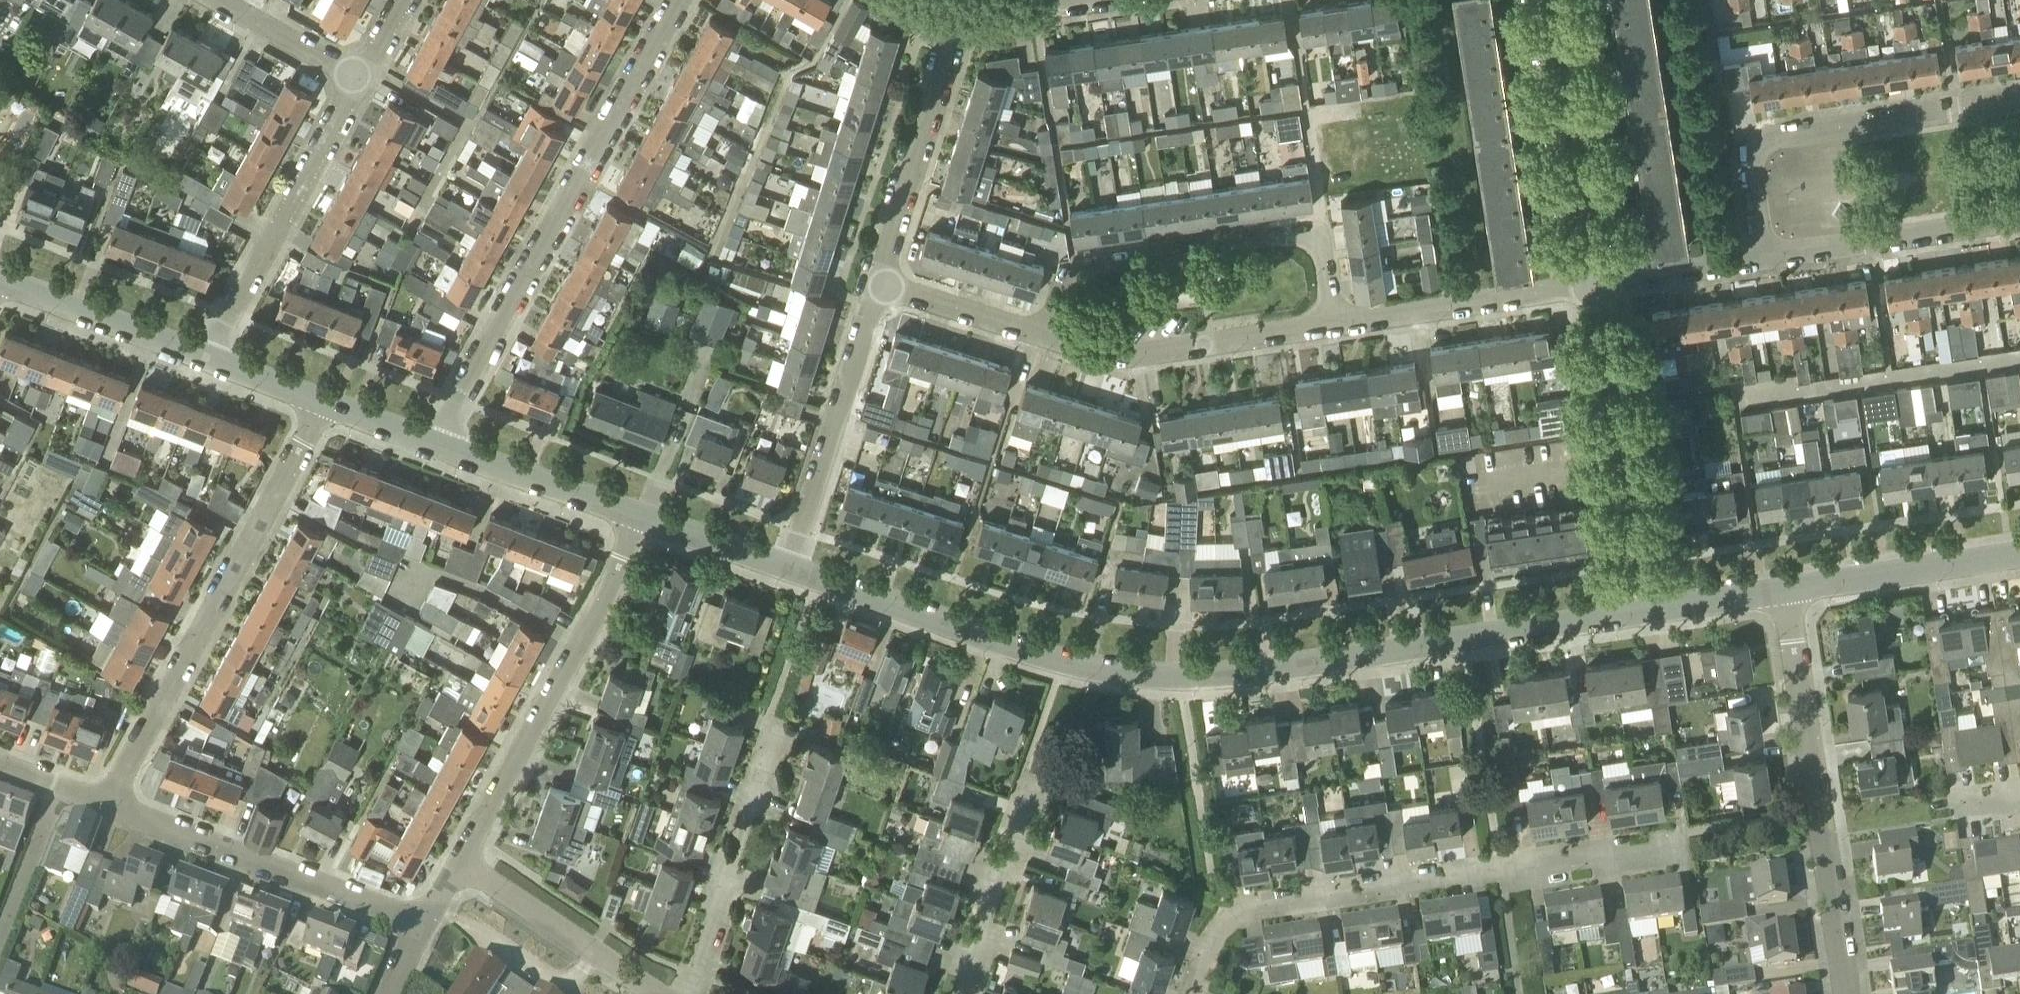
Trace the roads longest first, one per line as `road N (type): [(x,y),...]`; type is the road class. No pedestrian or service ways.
road 1 (residential): [(1652,610),(1296,676),(1118,676),(1061,664),(785,566)]
road 2 (residential): [(1191,993),(1227,918),(1257,907),(1672,845)]
road 3 (residential): [(427,435),(658,0)]
road 4 (residential): [(107,796),(312,391)]
road 5 (residential): [(1044,339),(1065,284),(1082,264),(1294,234),(1325,248),(1334,333)]
road 6 (residential): [(1850,993),(1789,590)]
road 7 (residential): [(1755,268),(1749,139),(1763,126),(2019,94)]
road 8 (residential): [(463,868),(645,520)]
road 9 (residential): [(421,923),(107,796)]
road 10 (residential): [(1652,610),(1610,287)]
road 11 (residential): [(204,356),(354,79)]
road 12 (residential): [(785,566),(885,285)]
road 13 (residential): [(1044,339),(1147,351),(1334,333)]
road 14 (residential): [(1610,287),(1569,0)]
road 15 (residential): [(1334,333),(1610,287)]
road 16 (residential): [(684,993),(777,731)]
road 17 (residential): [(885,285),(955,24)]
road 18 (residential): [(1755,268),(2019,235)]
road 19 (residential): [(645,520),(427,435)]
road 20 (residential): [(2019,554),(1789,590)]
road 21 (residential): [(651,993),(463,868)]
road 22 (residential): [(204,356),(0,278)]
road 23 (residential): [(961,993),(1031,792)]
road 24 (residential): [(885,285),(1044,339)]
road 25 (residential): [(354,79),(214,0)]
road 26 (residential): [(785,566),(645,520)]
road 27 (residential): [(1610,287),(1755,268)]
road 28 (residential): [(0,913),(55,779)]
road 29 (residential): [(1789,590),(1652,610)]
road 30 (residential): [(427,435),(312,391)]

